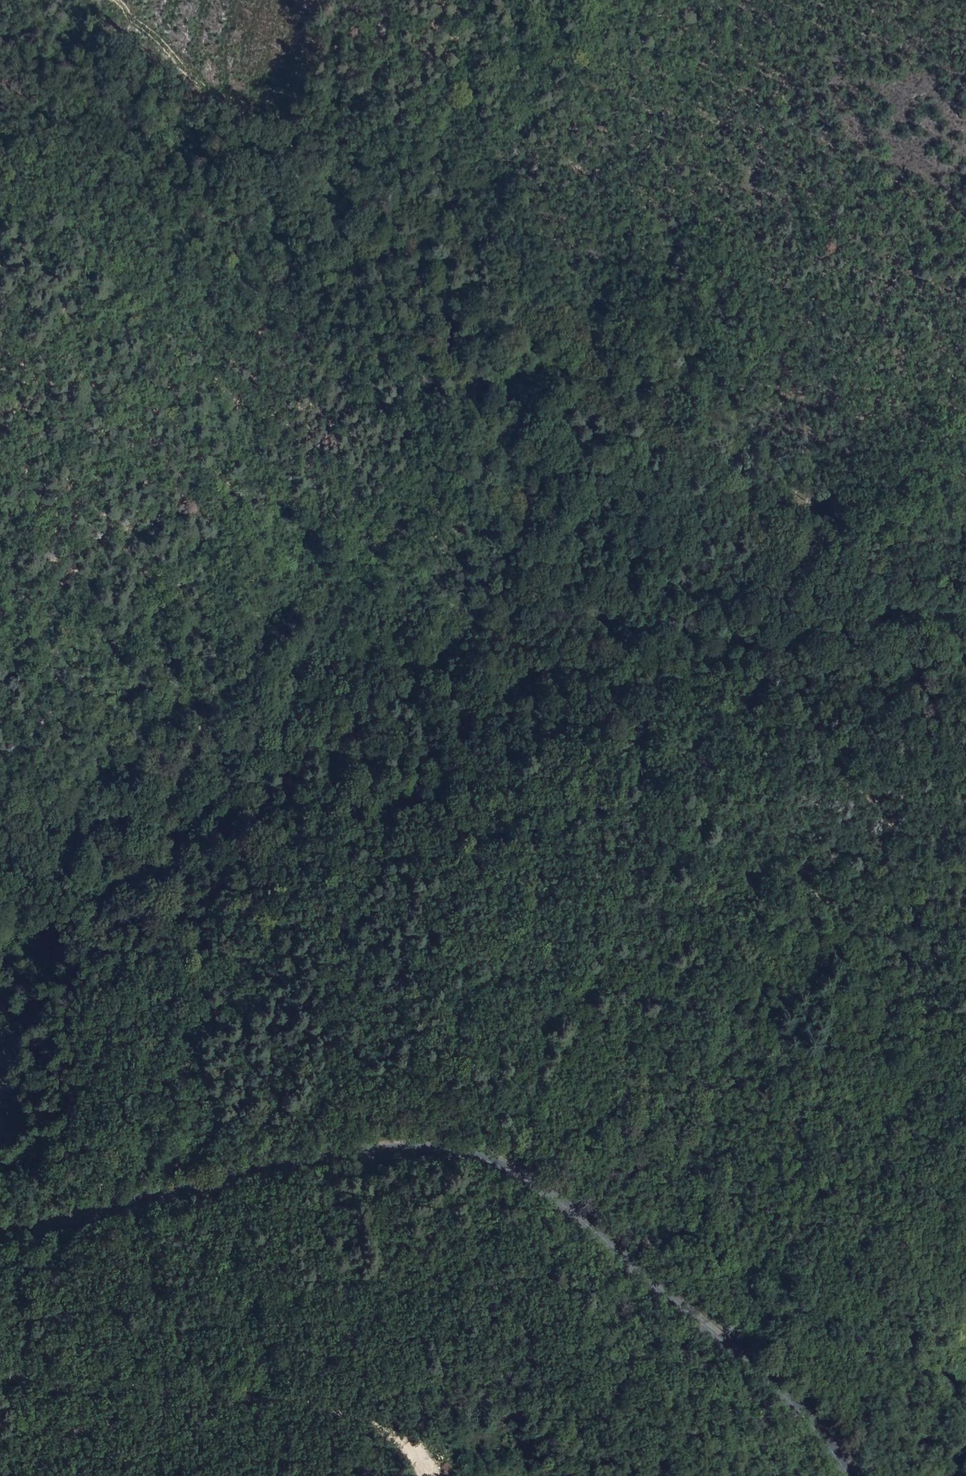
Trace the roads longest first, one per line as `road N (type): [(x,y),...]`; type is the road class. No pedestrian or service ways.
road 1 (tertiary): [(851,1475),(768,1377),(572,1209),(494,1164),(411,1149),(368,1152),(0,1232)]
road 2 (track): [(428,1475),(385,1432),(340,1411),(0,1378)]

